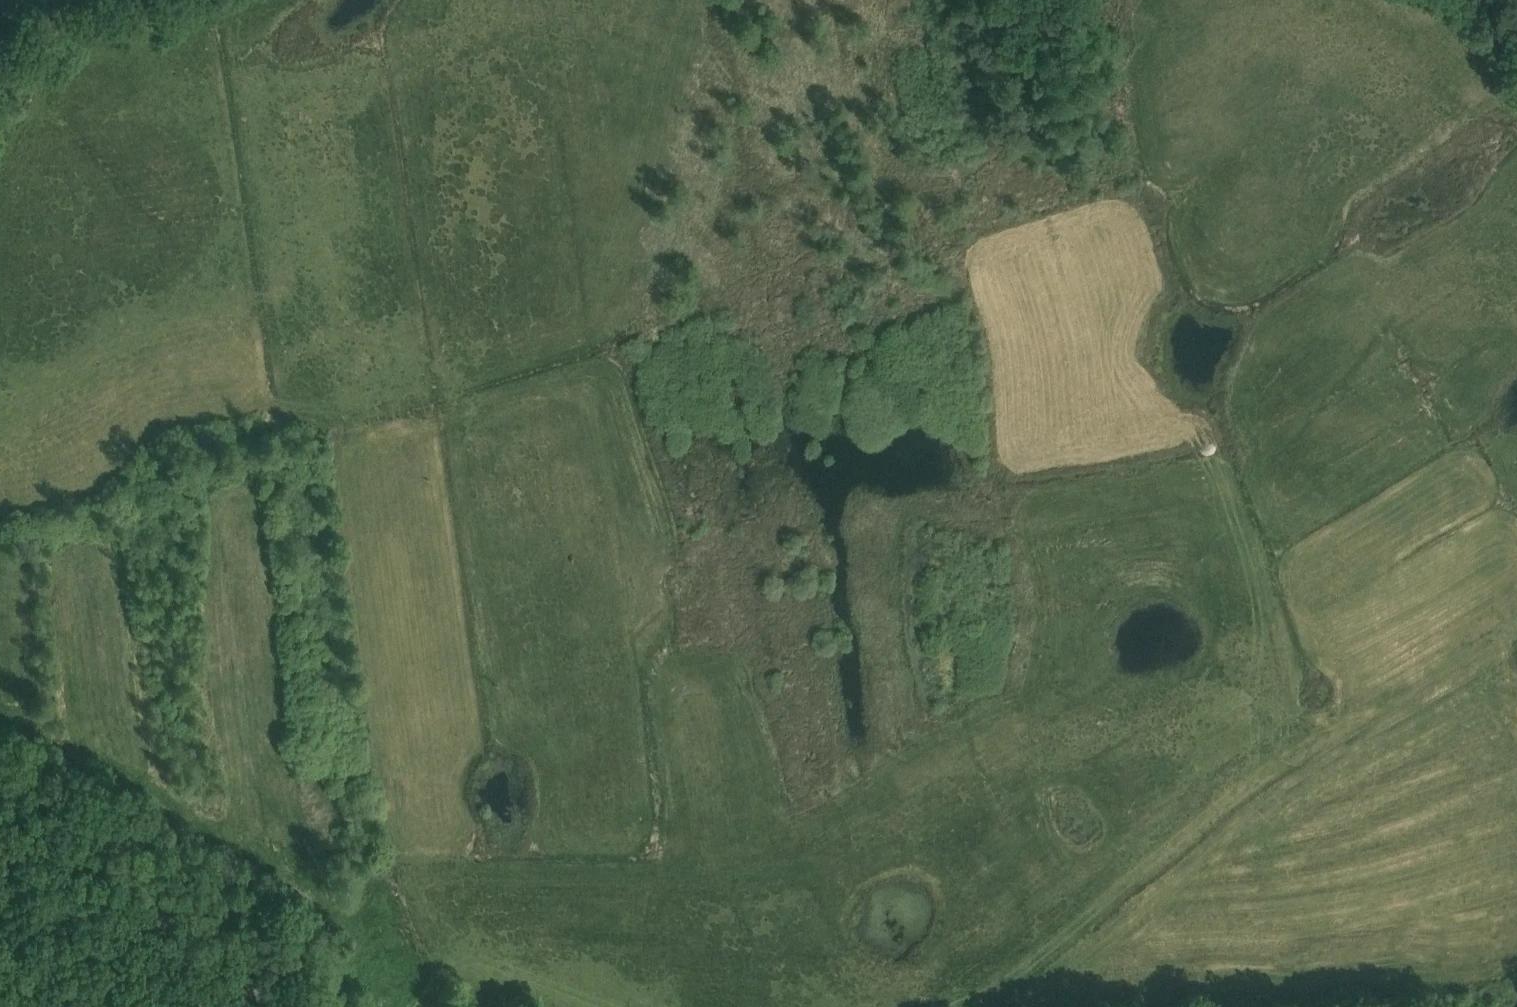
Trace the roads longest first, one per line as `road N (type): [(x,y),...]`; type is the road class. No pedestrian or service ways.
road 1 (track): [(278,1006),(237,983),(128,980),(47,957),(24,941),(0,900)]

